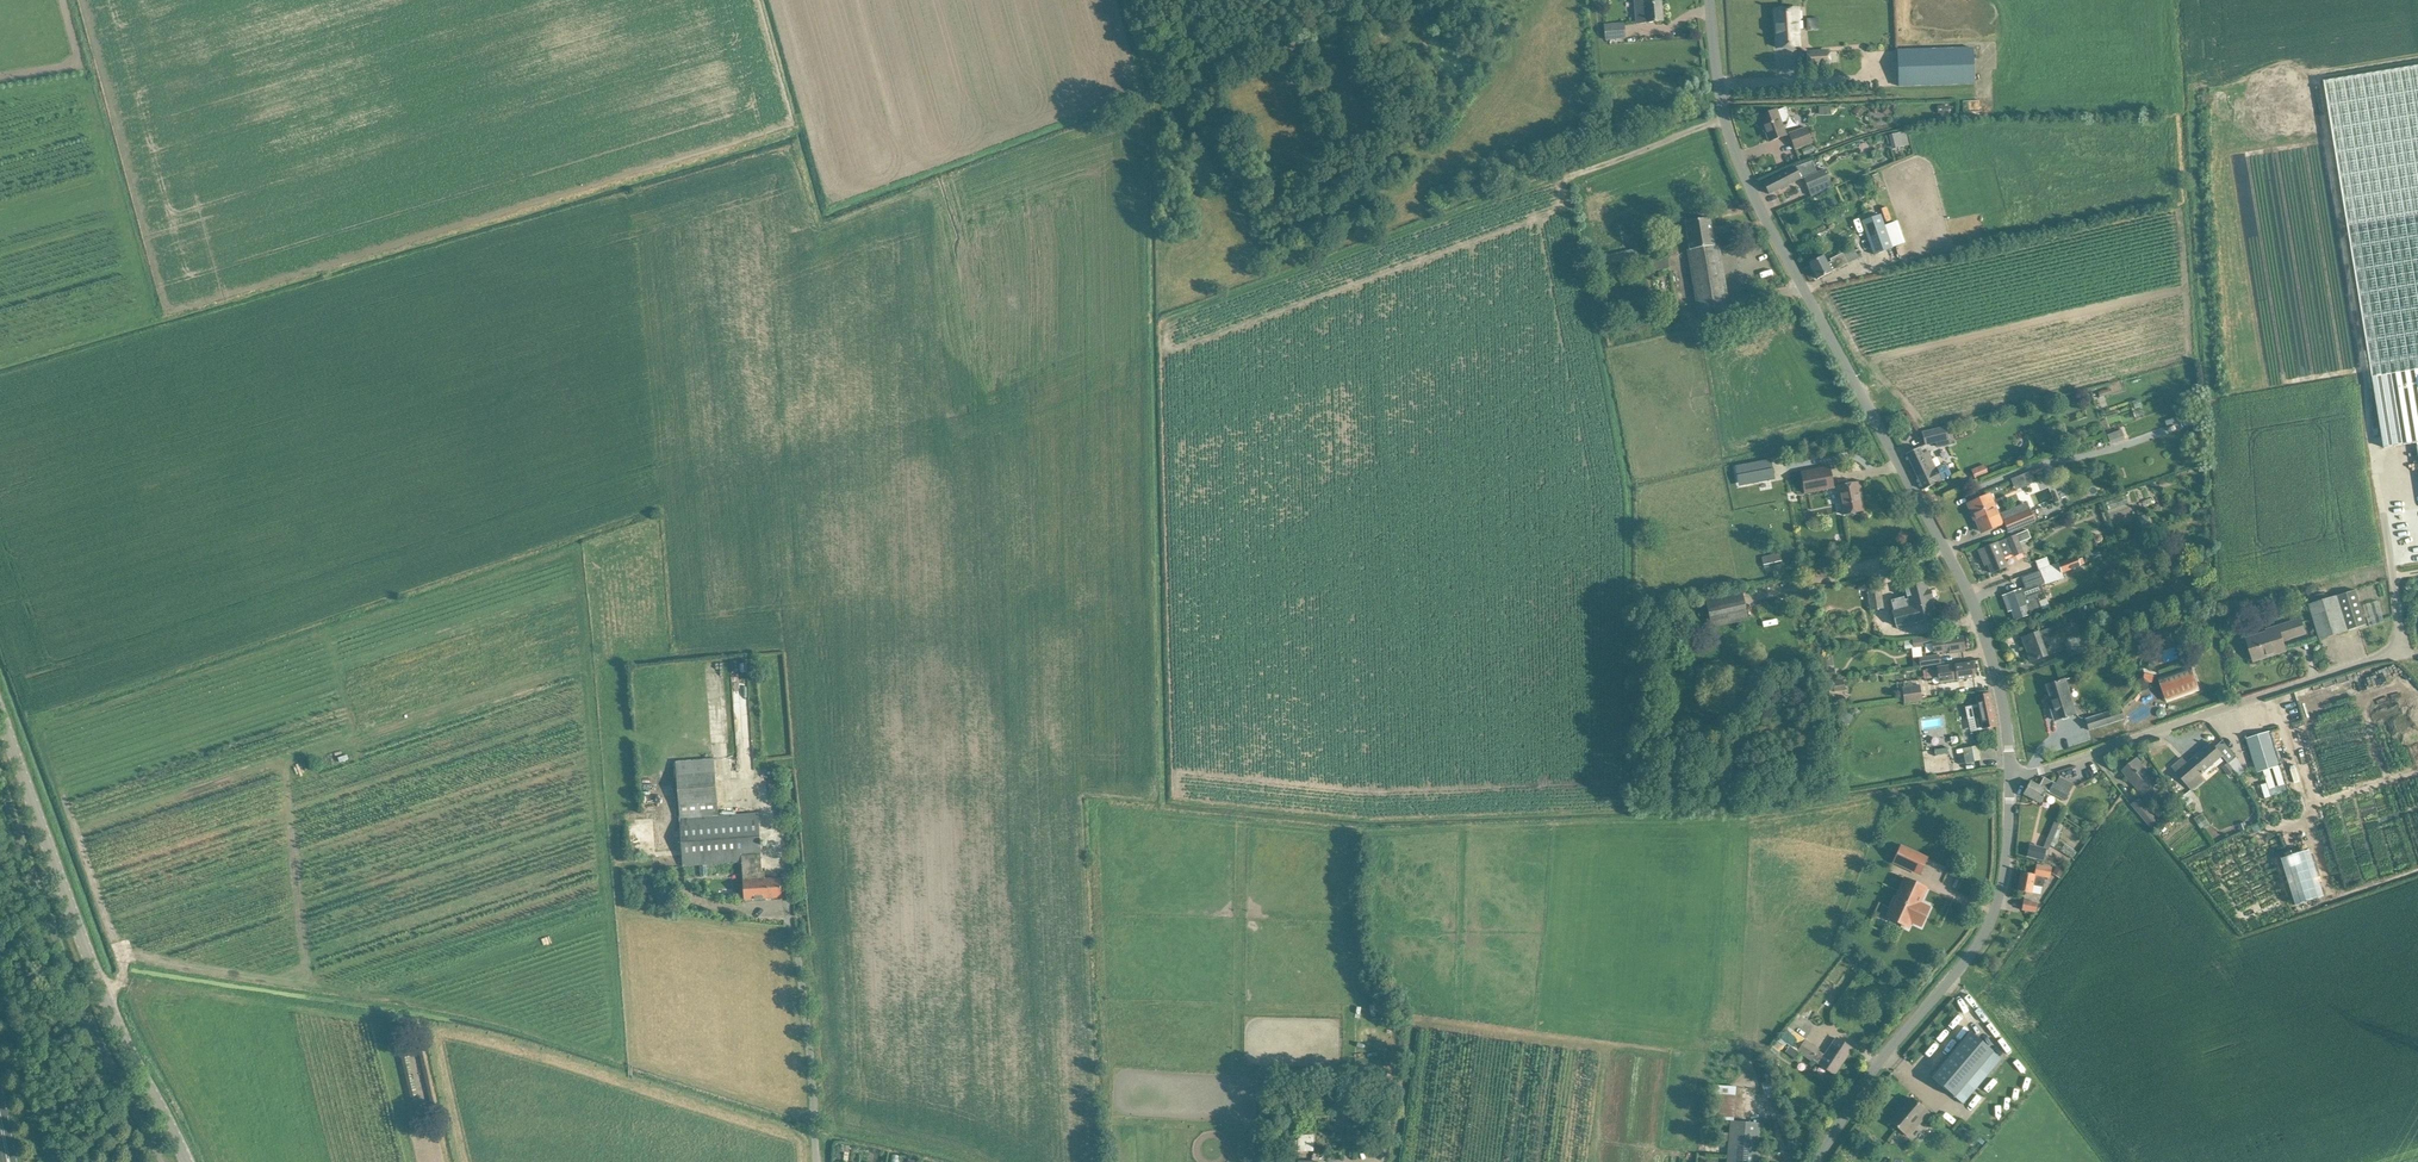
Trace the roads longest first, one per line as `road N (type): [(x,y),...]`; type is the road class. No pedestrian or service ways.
road 1 (unclassified): [(2010,777),(1998,682),(1973,597),(1731,142),(1712,0)]
road 2 (track): [(1726,117),(1371,255),(1390,604)]
road 3 (unclassified): [(2010,777),(2387,653),(2400,621),(2382,514)]
road 4 (unclassified): [(188,1161),(100,984),(0,712)]
road 5 (unclassified): [(1818,1161),(1863,1083),(1985,936),(2006,864),(2010,777)]
road 6 (track): [(1556,180),(1619,523)]

